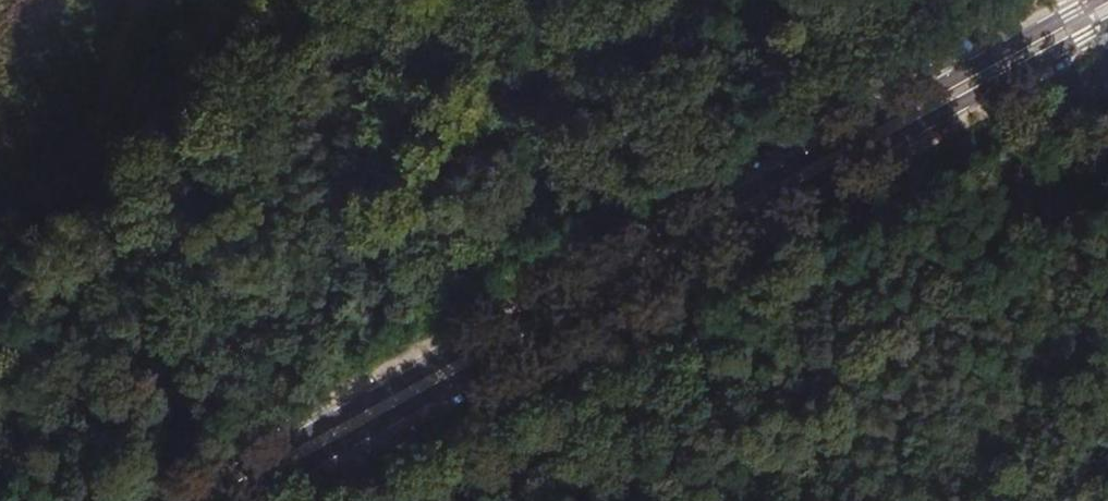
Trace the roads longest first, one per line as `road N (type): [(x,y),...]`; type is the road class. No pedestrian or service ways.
road 1 (primary): [(1103,0),(177,500)]
road 2 (primary): [(239,500),(1107,24)]

